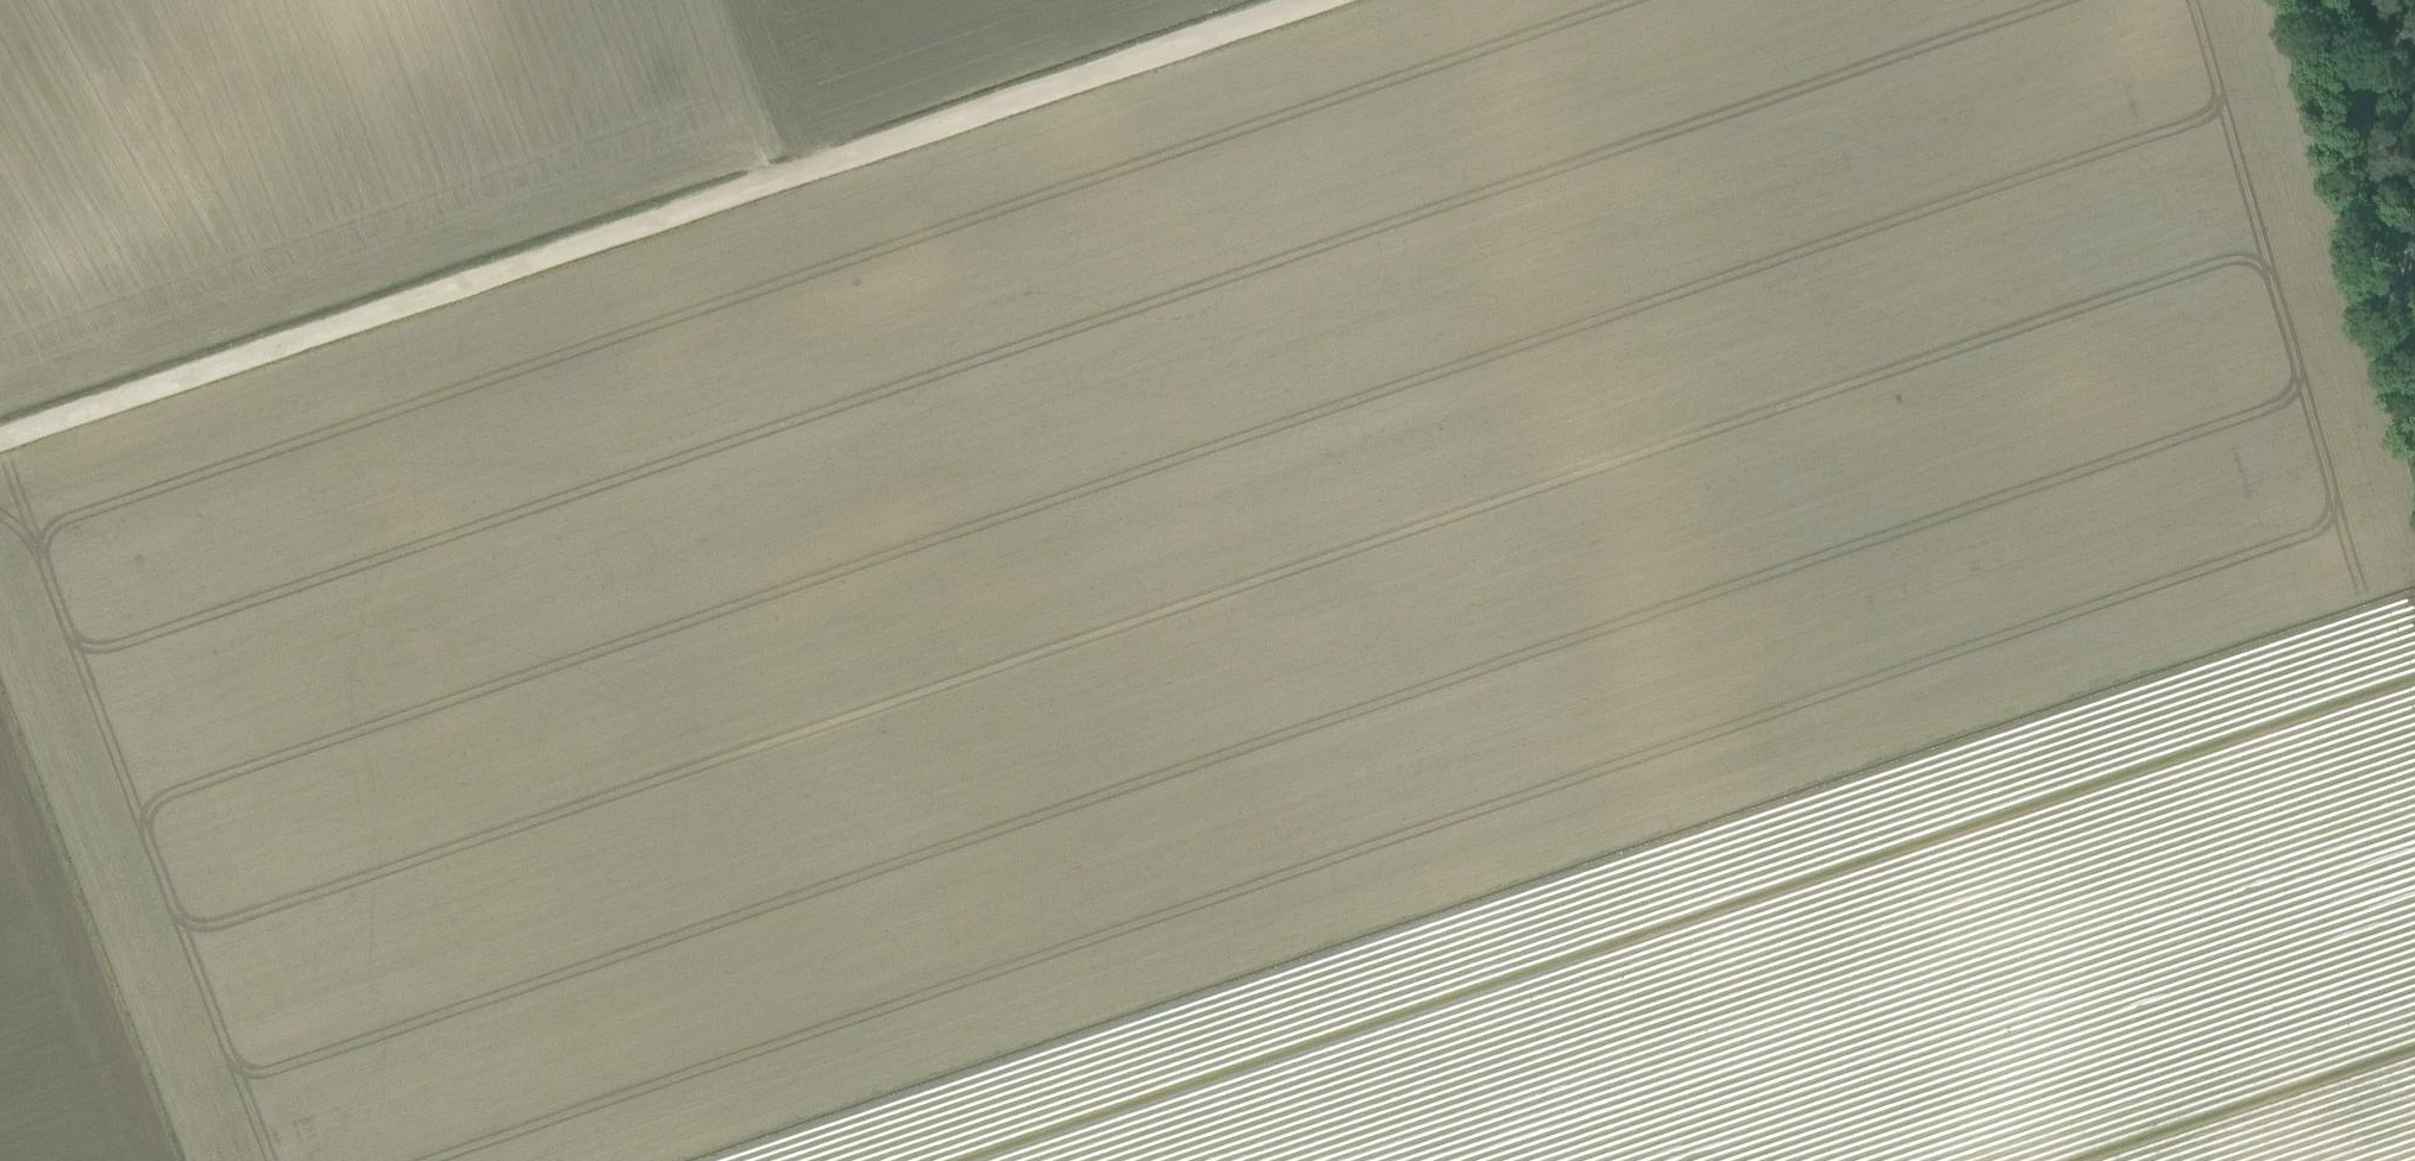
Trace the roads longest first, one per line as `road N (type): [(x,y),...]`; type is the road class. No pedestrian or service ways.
road 1 (track): [(0,436),(1303,0)]
road 2 (track): [(2414,309),(2325,0)]

